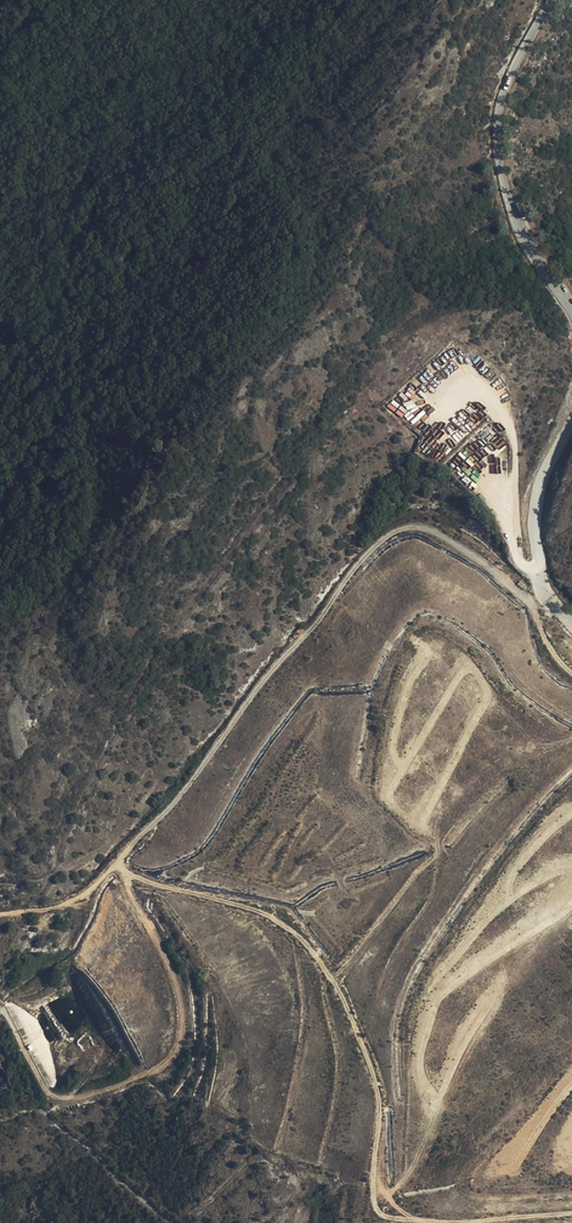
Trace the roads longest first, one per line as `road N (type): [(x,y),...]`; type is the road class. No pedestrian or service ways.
road 1 (track): [(0,1010),(55,1097),(80,1098),(160,1070),(176,1052),(176,984),(125,874)]

